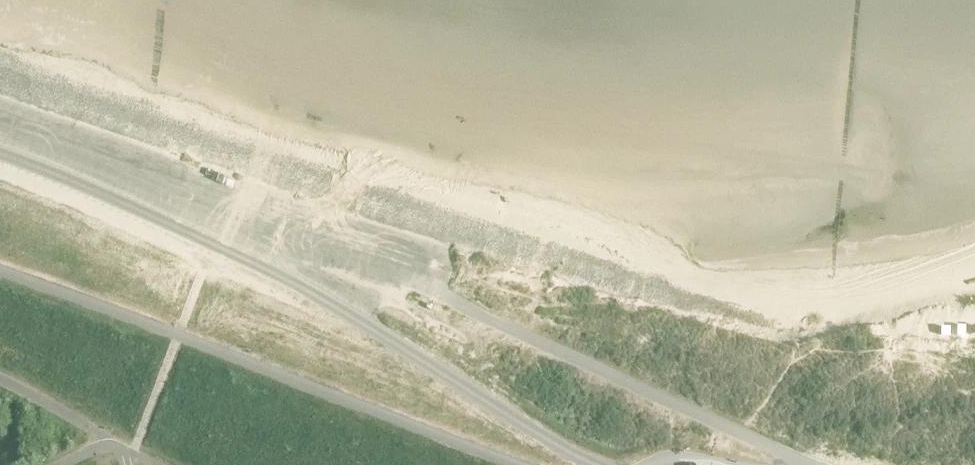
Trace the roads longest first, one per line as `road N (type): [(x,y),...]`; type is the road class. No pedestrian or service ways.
road 1 (unclassified): [(0,153),(322,297),(597,464)]

